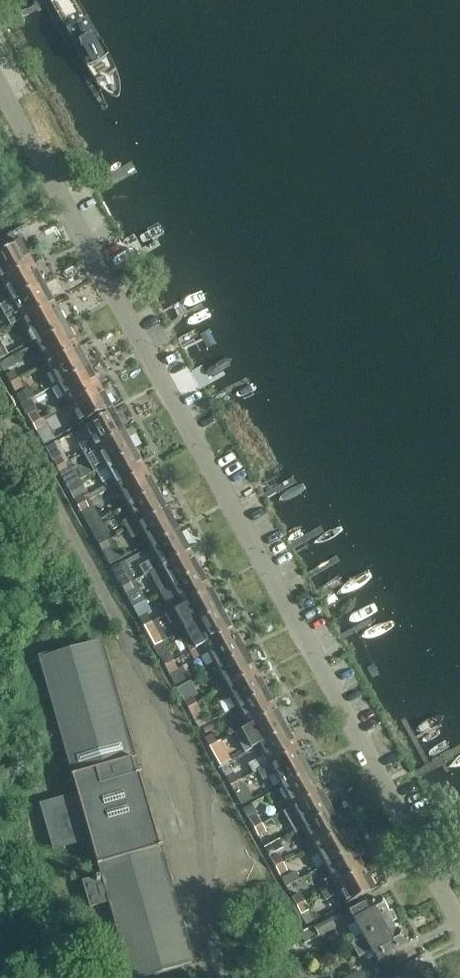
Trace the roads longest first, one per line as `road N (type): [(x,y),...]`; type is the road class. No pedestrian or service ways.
road 1 (residential): [(459,949),(102,296),(78,201),(0,66)]
road 2 (unclassified): [(225,977),(206,899),(198,774),(133,642),(0,423)]

